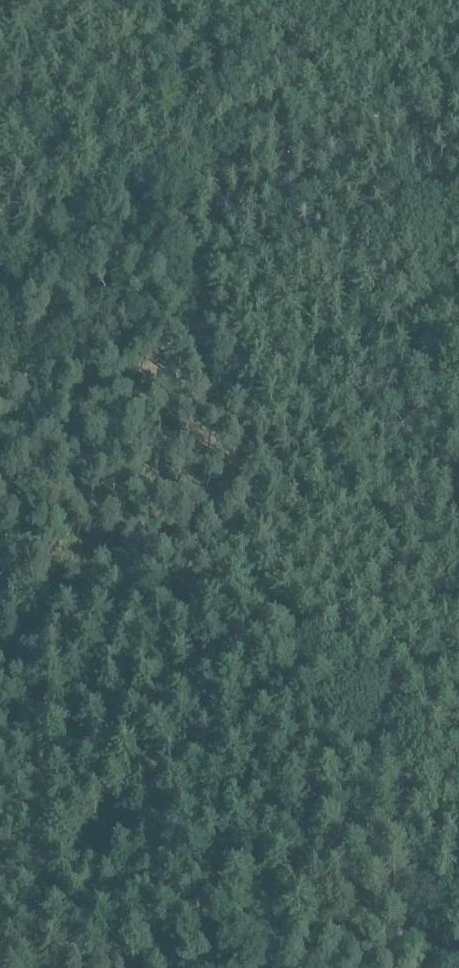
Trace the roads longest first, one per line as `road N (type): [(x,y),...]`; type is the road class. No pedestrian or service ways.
road 1 (track): [(0,353),(45,327),(186,197),(216,166),(216,150),(458,110)]

